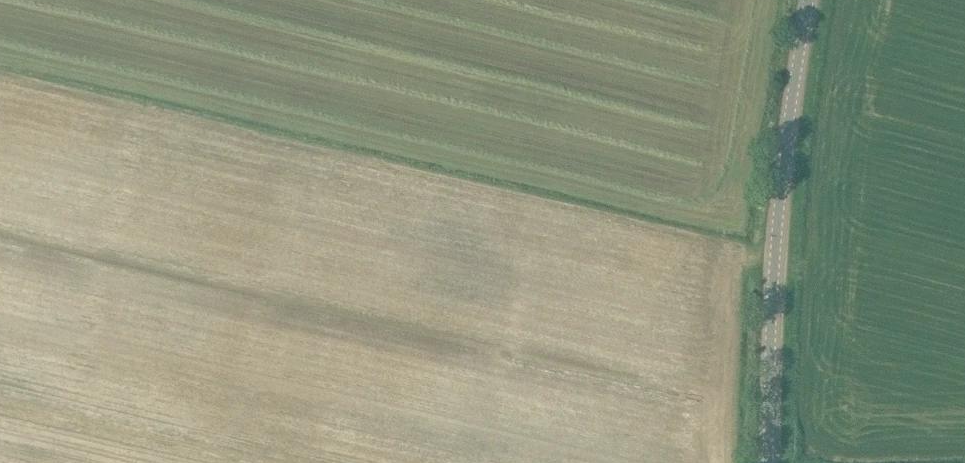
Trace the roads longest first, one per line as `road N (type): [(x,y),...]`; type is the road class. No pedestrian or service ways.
road 1 (unclassified): [(776,462),(784,207),(810,0)]

